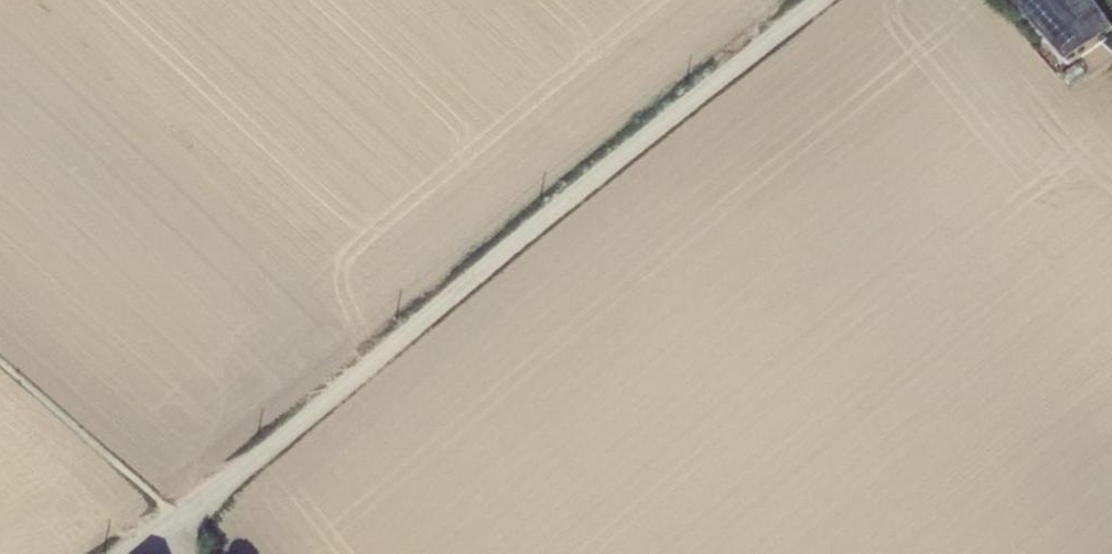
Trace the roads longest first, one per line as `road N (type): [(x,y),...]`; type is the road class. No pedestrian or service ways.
road 1 (unclassified): [(124,553),(814,0)]

